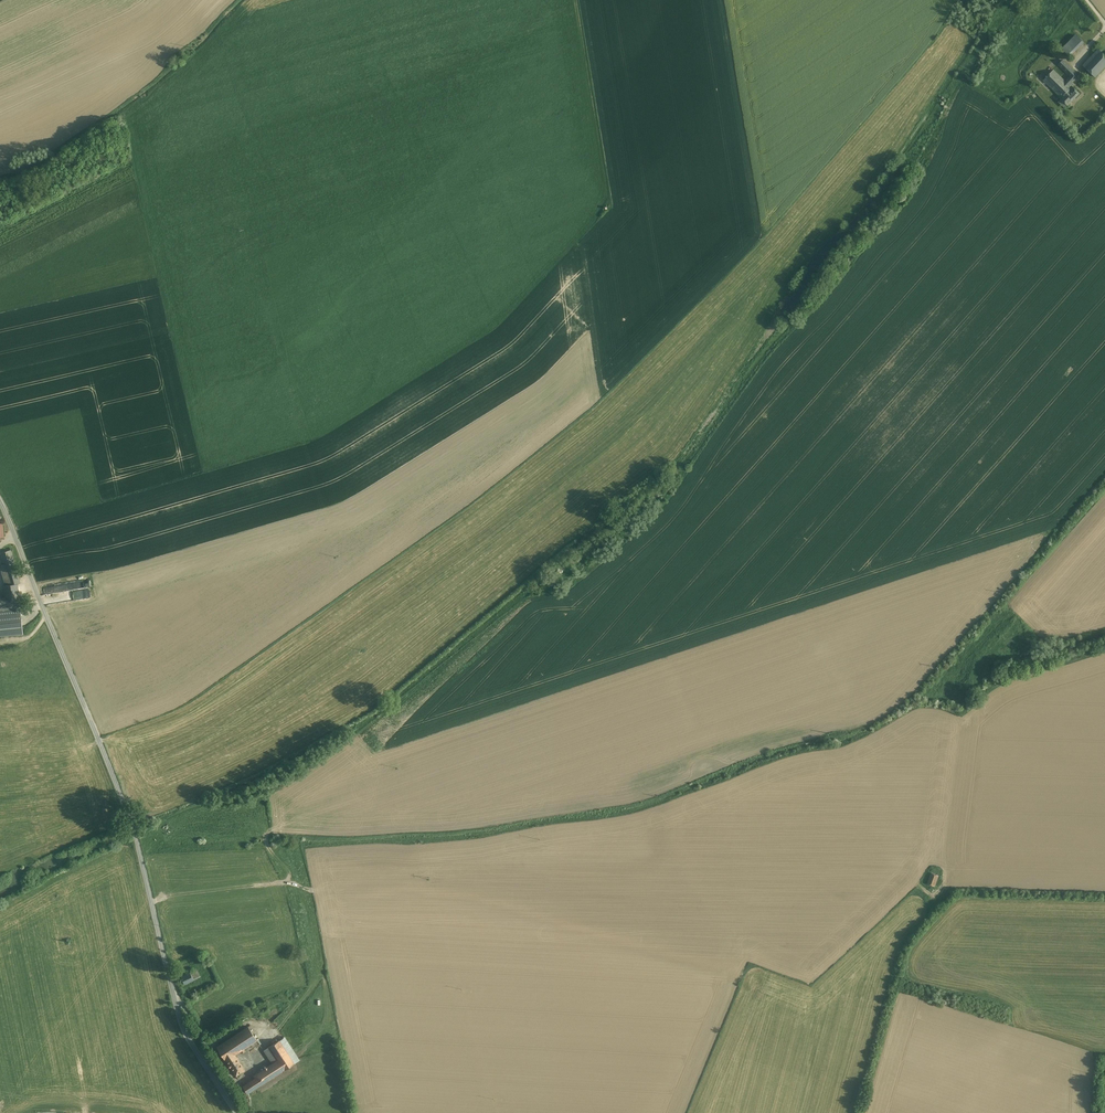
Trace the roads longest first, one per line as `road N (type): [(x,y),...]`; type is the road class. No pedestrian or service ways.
road 1 (unclassified): [(236,1112),(180,1022),(131,821),(0,500)]
road 2 (track): [(609,206),(577,0)]

